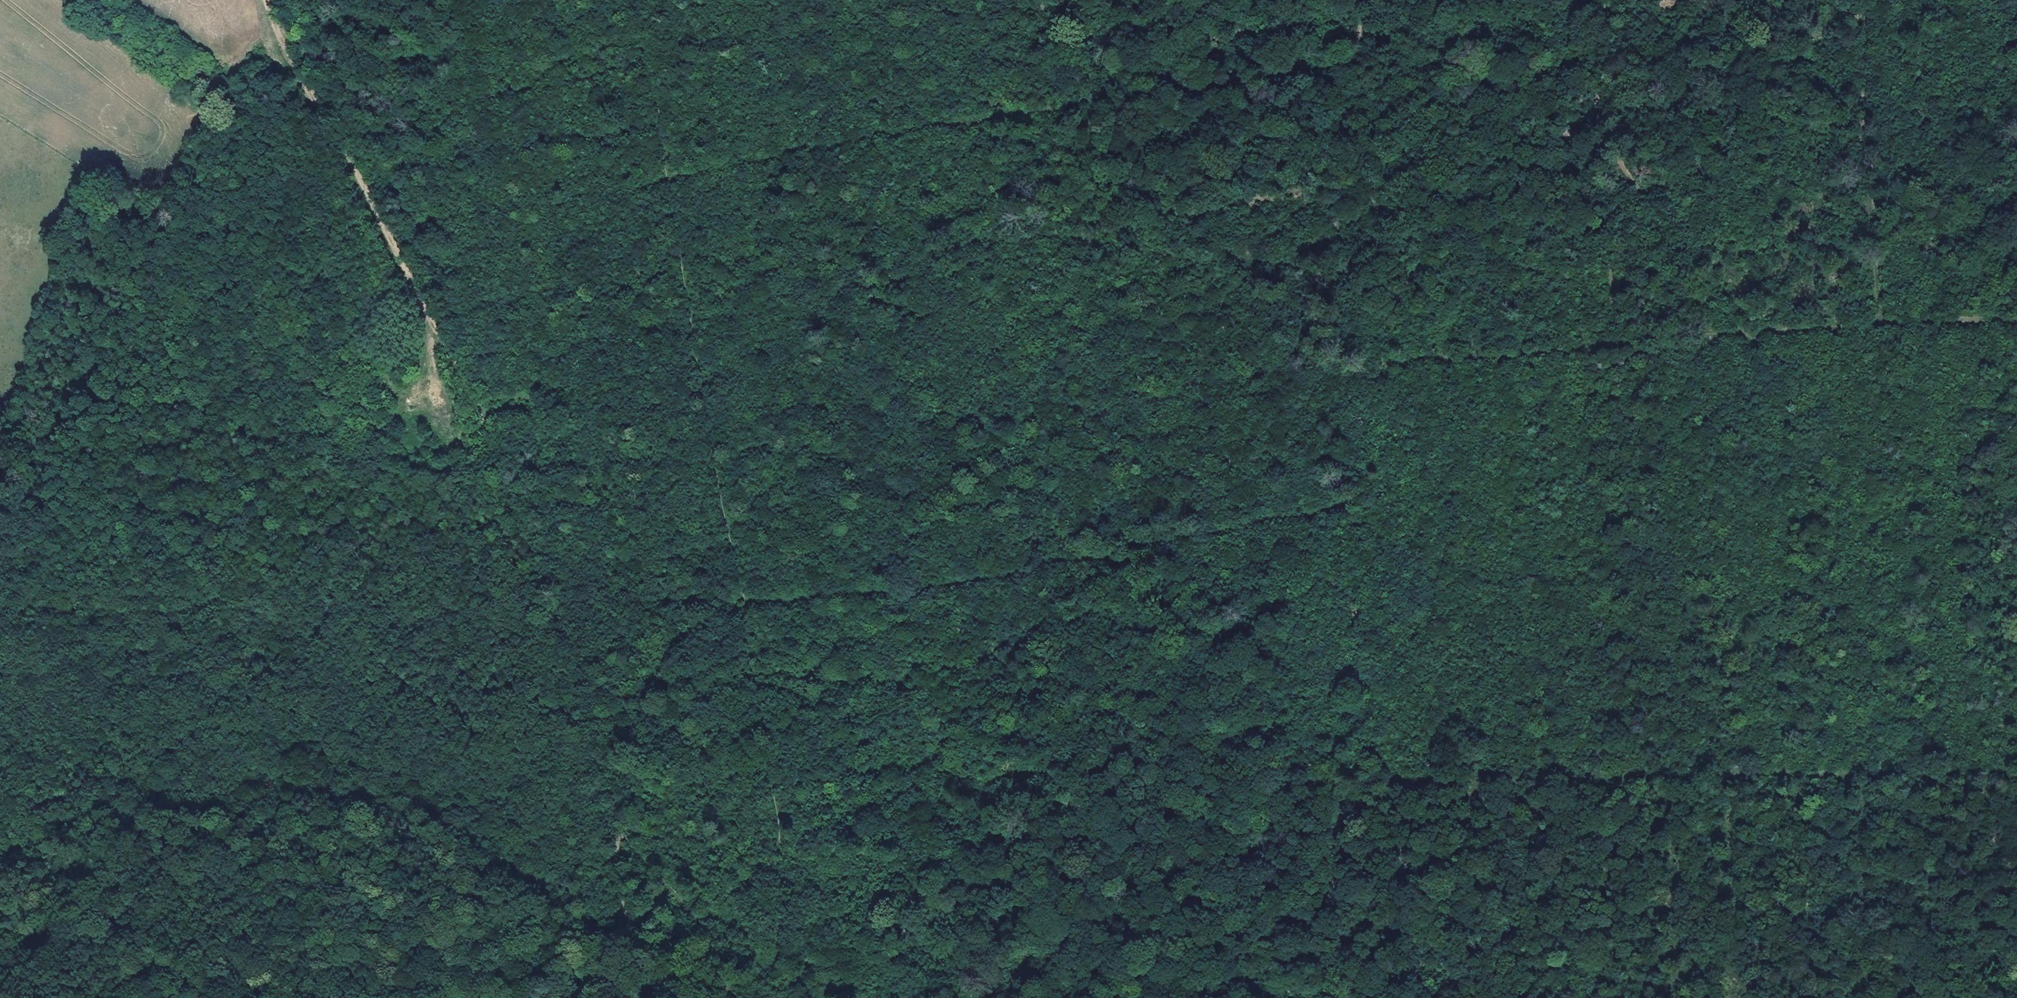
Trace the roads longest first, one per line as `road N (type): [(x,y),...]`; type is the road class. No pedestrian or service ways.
road 1 (track): [(269,0),(305,90),(339,130),(416,281),(476,432),(588,655),(618,800),(624,884),(644,958)]
road 2 (track): [(1296,997),(1261,785),(1263,708),(1341,507),(1379,364),(1360,0)]
road 3 (track): [(1585,0),(1594,104),(1746,334),(2016,538)]
road 4 (track): [(644,958),(697,945),(725,961),(755,997)]

